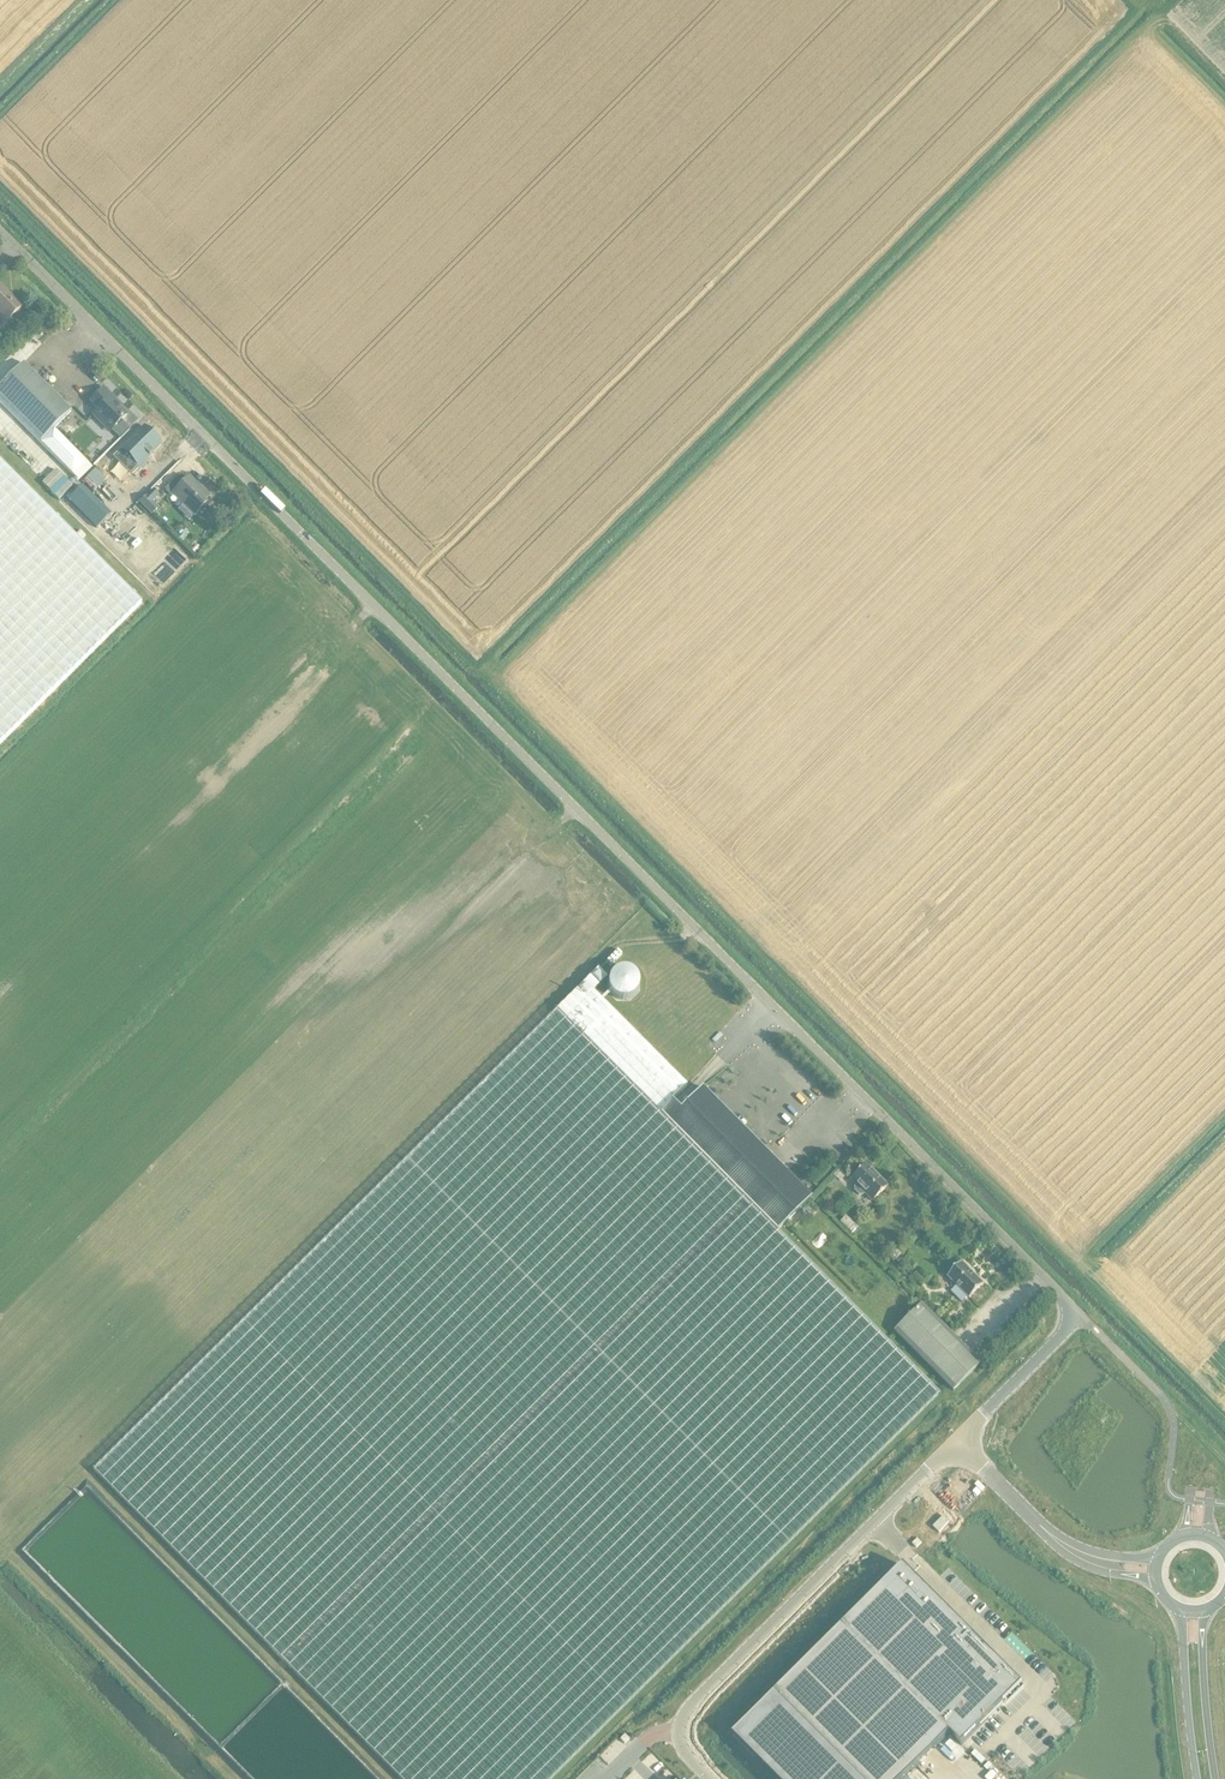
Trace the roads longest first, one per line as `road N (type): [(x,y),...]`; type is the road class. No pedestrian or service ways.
road 1 (tertiary): [(956,1439),(1080,1316),(0,233)]
road 2 (unclassified): [(956,1439),(687,1707),(680,1747),(710,1778)]
road 3 (tertiary): [(1085,1559),(1061,1546),(956,1439)]
road 4 (tertiary): [(1178,1609),(1197,1778)]
road 5 (tertiary): [(1216,1778),(1204,1682),(1207,1610)]

